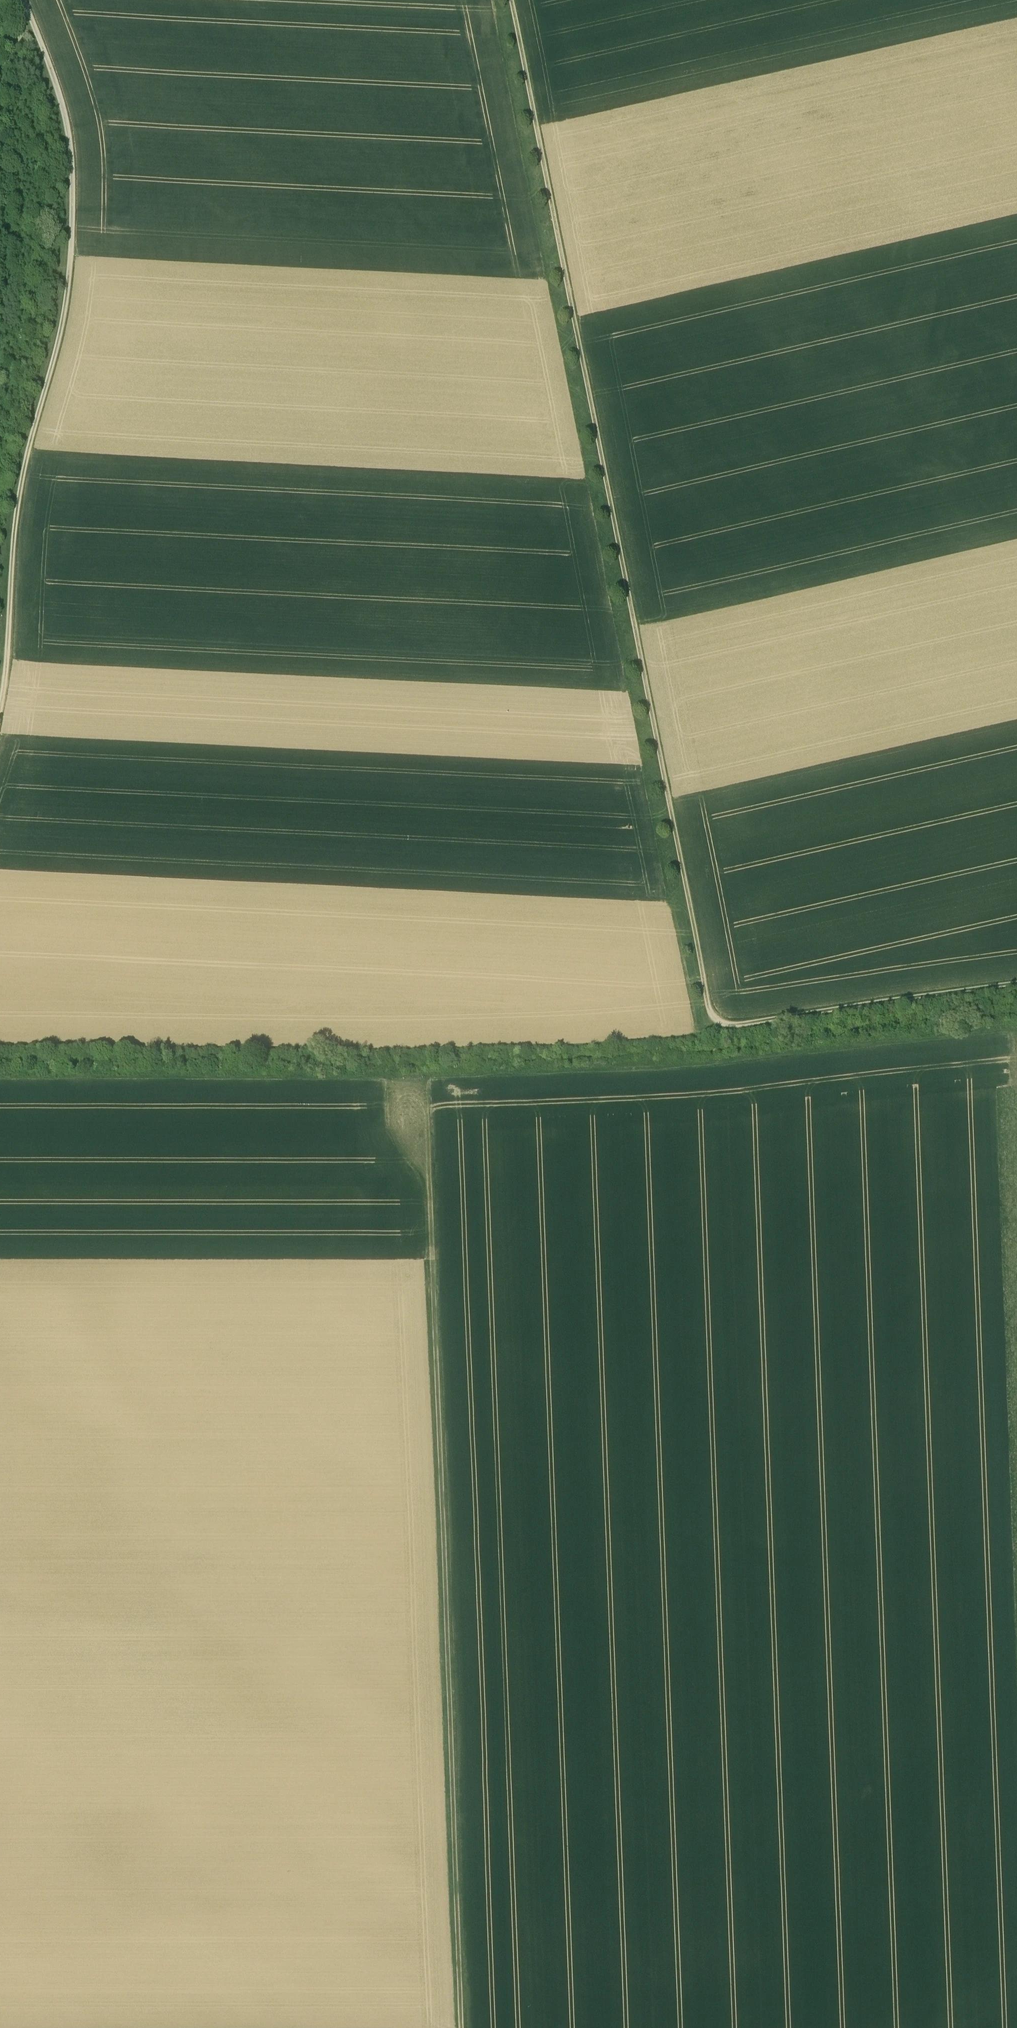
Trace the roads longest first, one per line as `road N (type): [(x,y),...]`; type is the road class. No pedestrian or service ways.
road 1 (track): [(1016,984),(740,1025),(719,1023),(709,1008),(511,0)]
road 2 (track): [(458,2027),(450,1072)]
road 3 (track): [(0,713),(20,500),(62,331),(71,236),(67,132),(26,12)]
road 4 (track): [(0,170),(7,249),(0,303)]

